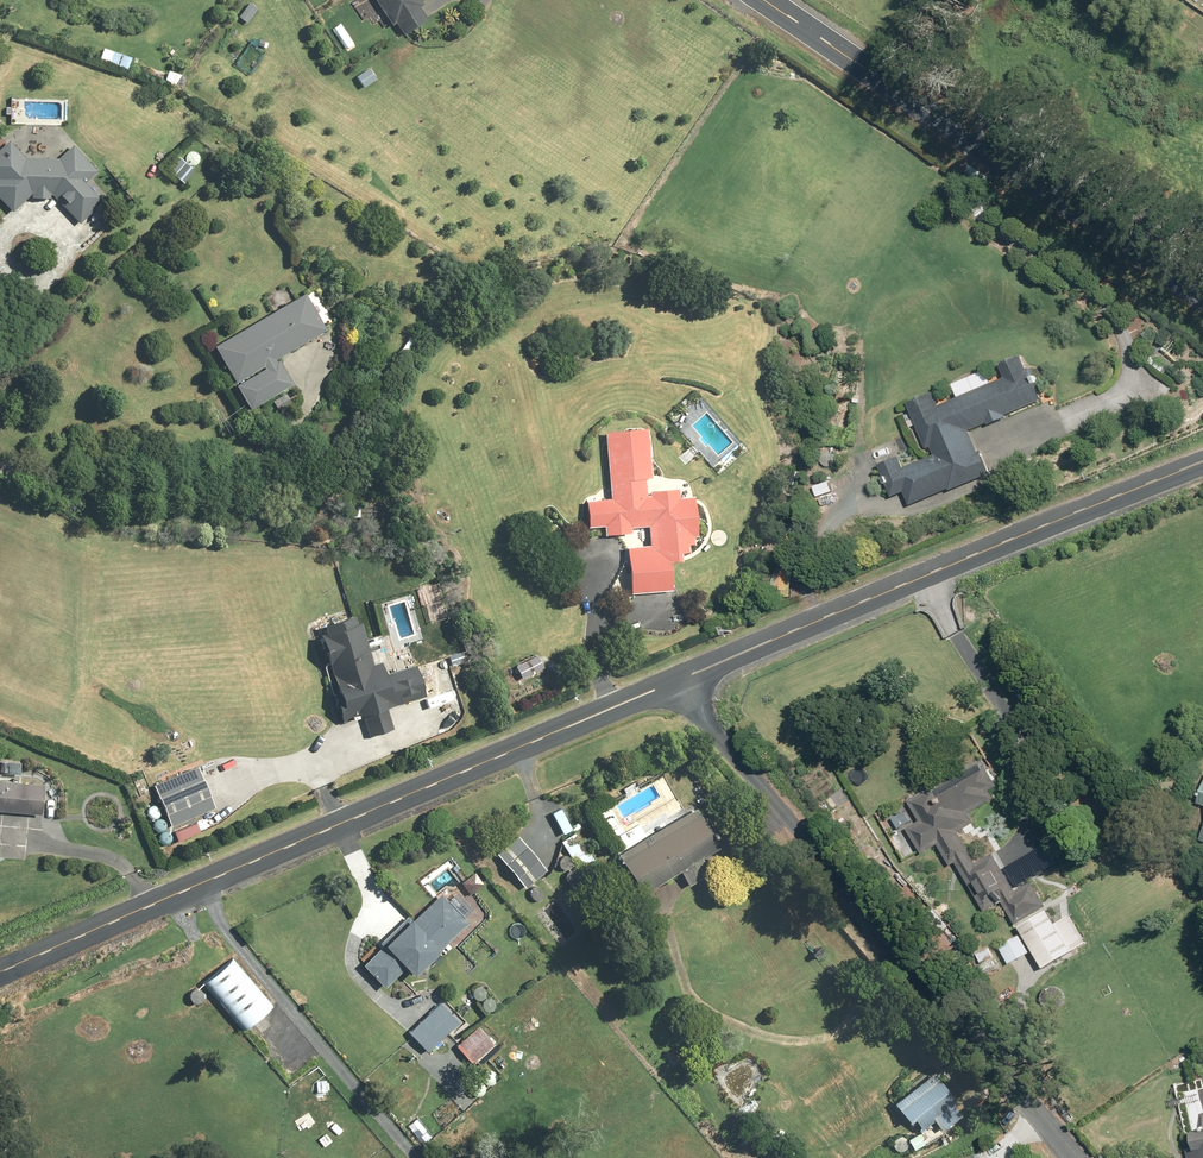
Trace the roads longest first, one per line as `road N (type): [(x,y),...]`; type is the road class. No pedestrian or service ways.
road 1 (residential): [(1084,1157),(681,672)]
road 2 (residential): [(1202,442),(681,672)]
road 3 (unclassified): [(772,0),(1202,295)]
road 4 (residential): [(681,672),(206,878)]
road 5 (residential): [(418,1157),(222,927),(206,878)]
road 6 (residential): [(206,878),(0,967)]

